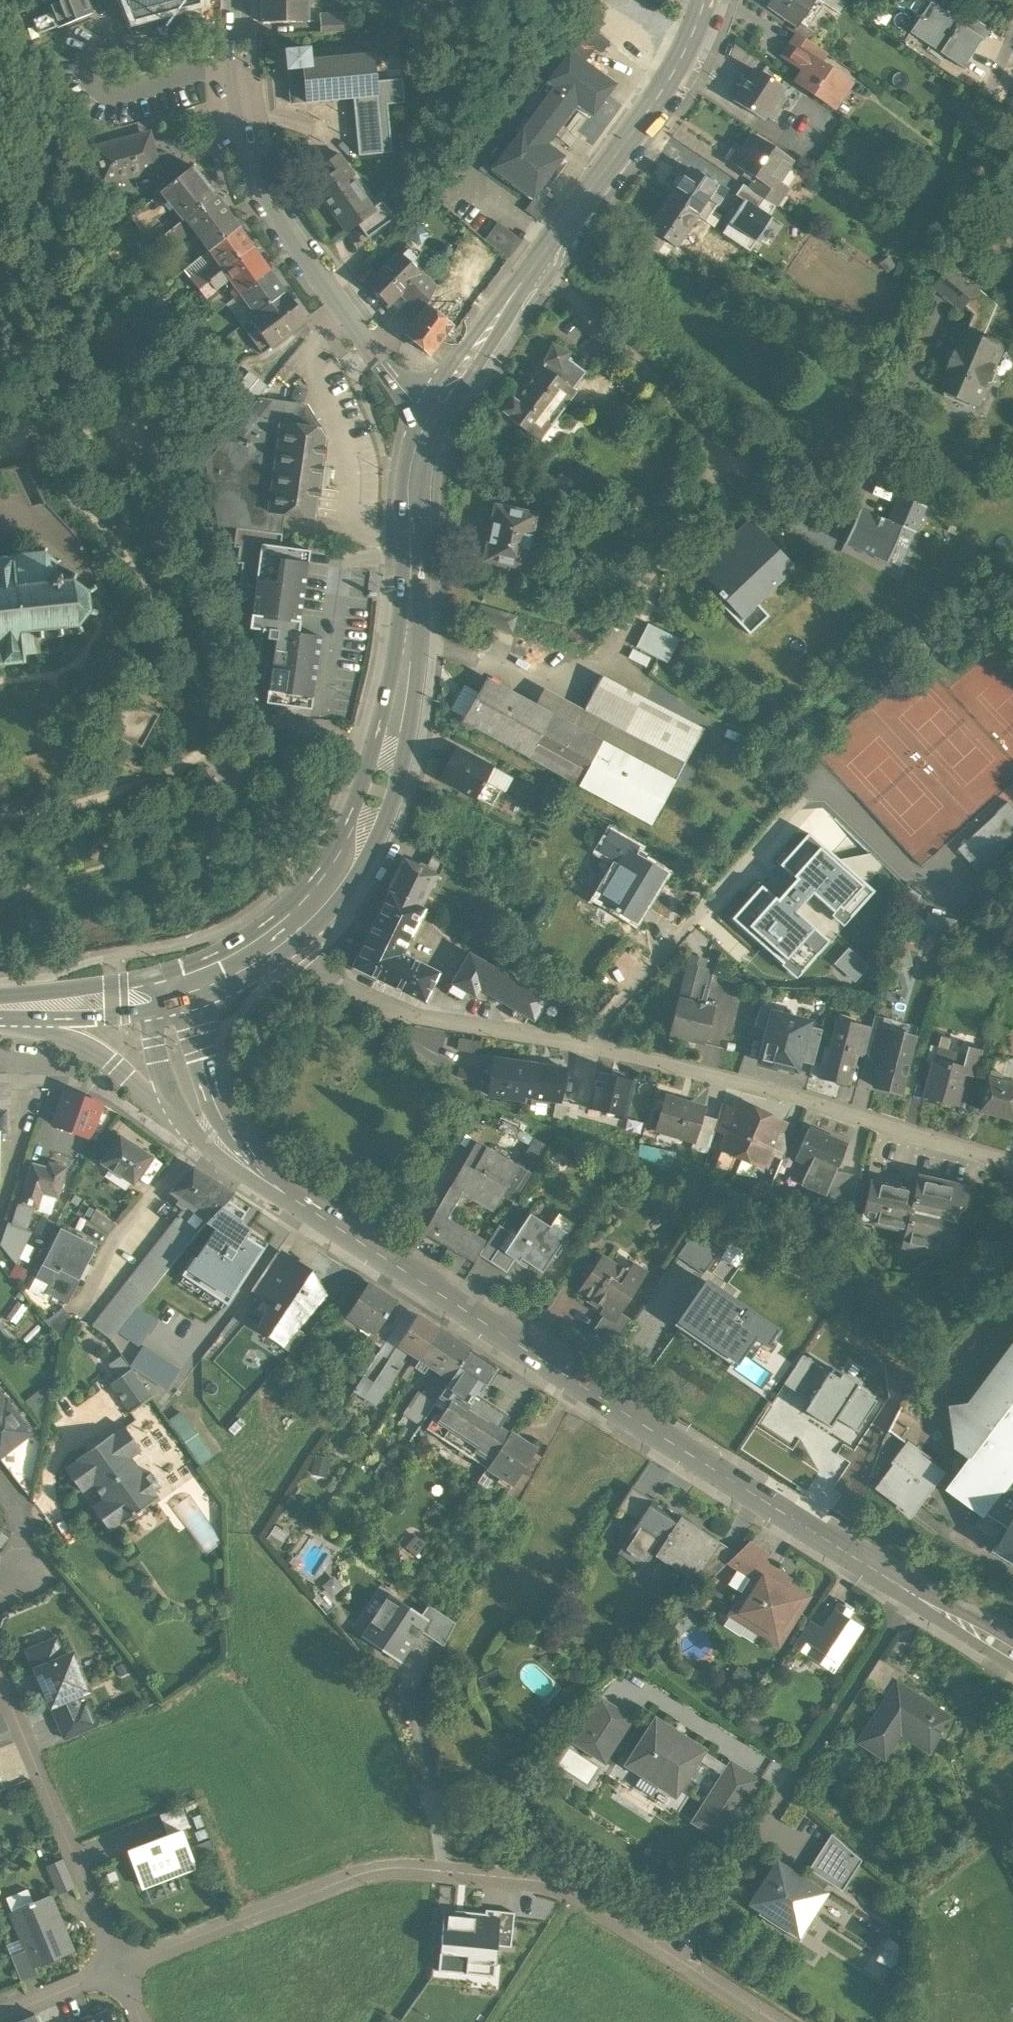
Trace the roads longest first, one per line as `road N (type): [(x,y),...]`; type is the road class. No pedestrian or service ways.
road 1 (secondary): [(1012,1661),(545,1370),(309,1207)]
road 2 (residential): [(779,2021),(560,1886),(530,1880),(373,1870),(120,1968)]
road 3 (tertiary): [(191,1002),(267,968),(300,943),(345,895),(378,838),(409,736),(411,560)]
road 4 (tertiary): [(411,560),(379,734),(323,879),(272,932),(176,976)]
road 5 (tertiary): [(435,408),(645,120),(682,62),(707,0)]
road 6 (residential): [(232,64),(250,154),(295,244),(397,381),(435,408)]
road 7 (residential): [(120,1968),(0,1670)]
road 8 (track): [(933,332),(899,301),(985,103)]
road 9 (secondary): [(309,1207),(239,1145),(191,1002)]
road 10 (secondary): [(0,1021),(72,1037),(104,1054),(179,1122)]
road 11 (secondary): [(157,980),(0,994)]
road 12 (secondary): [(179,1122),(309,1207)]
road 13 (tertiary): [(411,560),(416,467),(435,408)]
road 14 (tertiary): [(0,1019),(152,1013)]
road 15 (residential): [(120,1968),(0,2015)]

